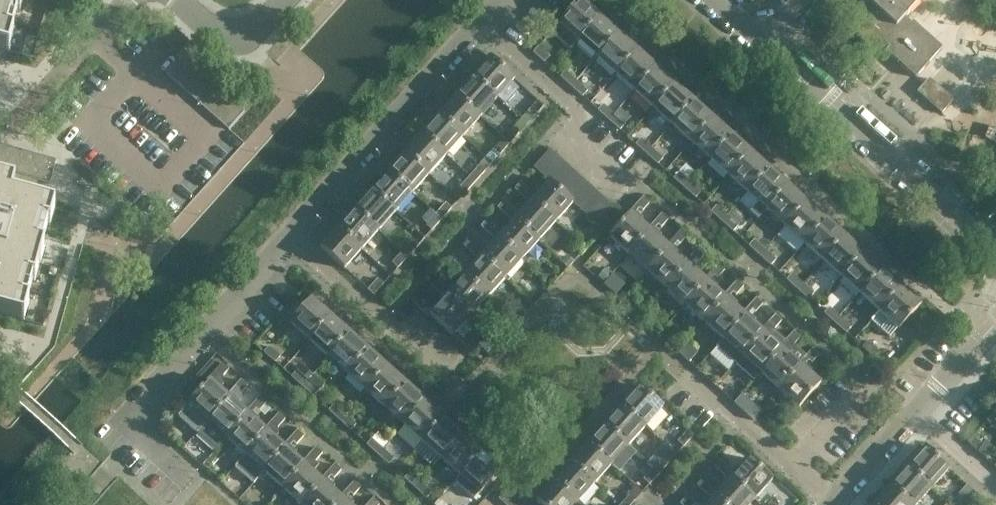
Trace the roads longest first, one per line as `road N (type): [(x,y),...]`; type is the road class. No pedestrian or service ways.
road 1 (residential): [(716,0),(995,248)]
road 2 (residential): [(188,483),(123,424),(291,235)]
road 3 (residential): [(291,235),(479,24)]
road 4 (residential): [(479,24),(595,128),(579,147),(633,195)]
road 5 (residential): [(438,367),(291,235)]
road 6 (residential): [(0,118),(17,122),(134,0)]
road 7 (residential): [(799,470),(681,372)]
road 8 (residential): [(288,0),(255,31),(235,36),(180,0)]
road 9 (residential): [(836,503),(919,416)]

